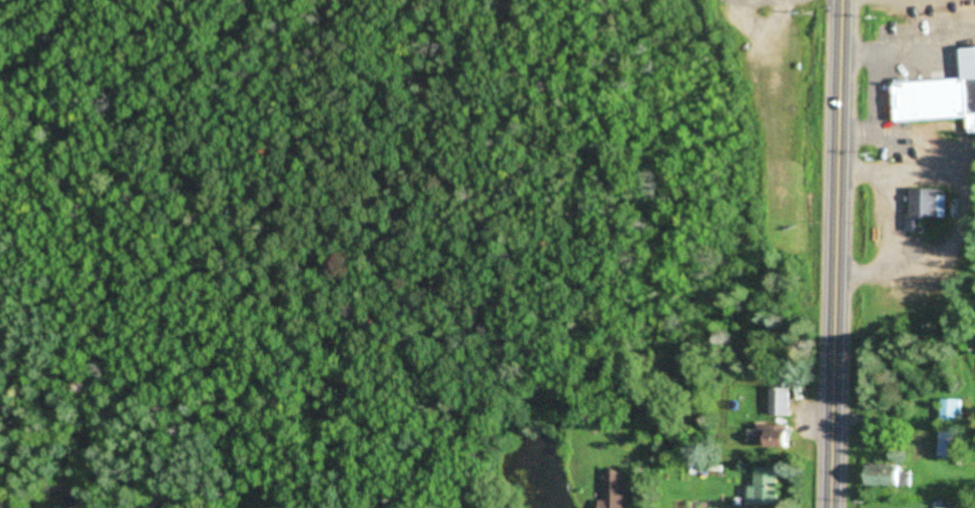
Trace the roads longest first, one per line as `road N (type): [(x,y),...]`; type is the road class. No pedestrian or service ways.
road 1 (primary): [(843,0),(831,507)]

